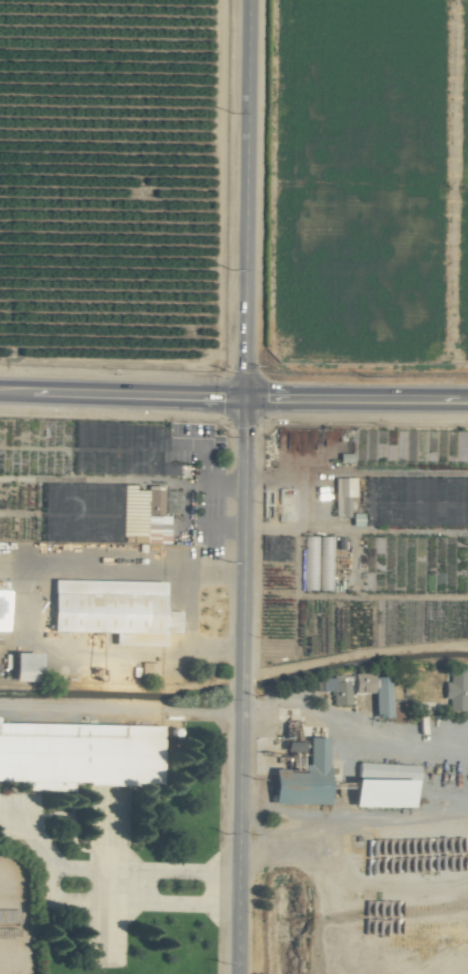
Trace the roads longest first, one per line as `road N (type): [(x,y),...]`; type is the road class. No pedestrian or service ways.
road 1 (tertiary): [(236,973),(242,396)]
road 2 (tertiary): [(242,396),(247,0)]
road 3 (primary): [(242,396),(0,388)]
road 4 (primary): [(467,398),(242,396)]

